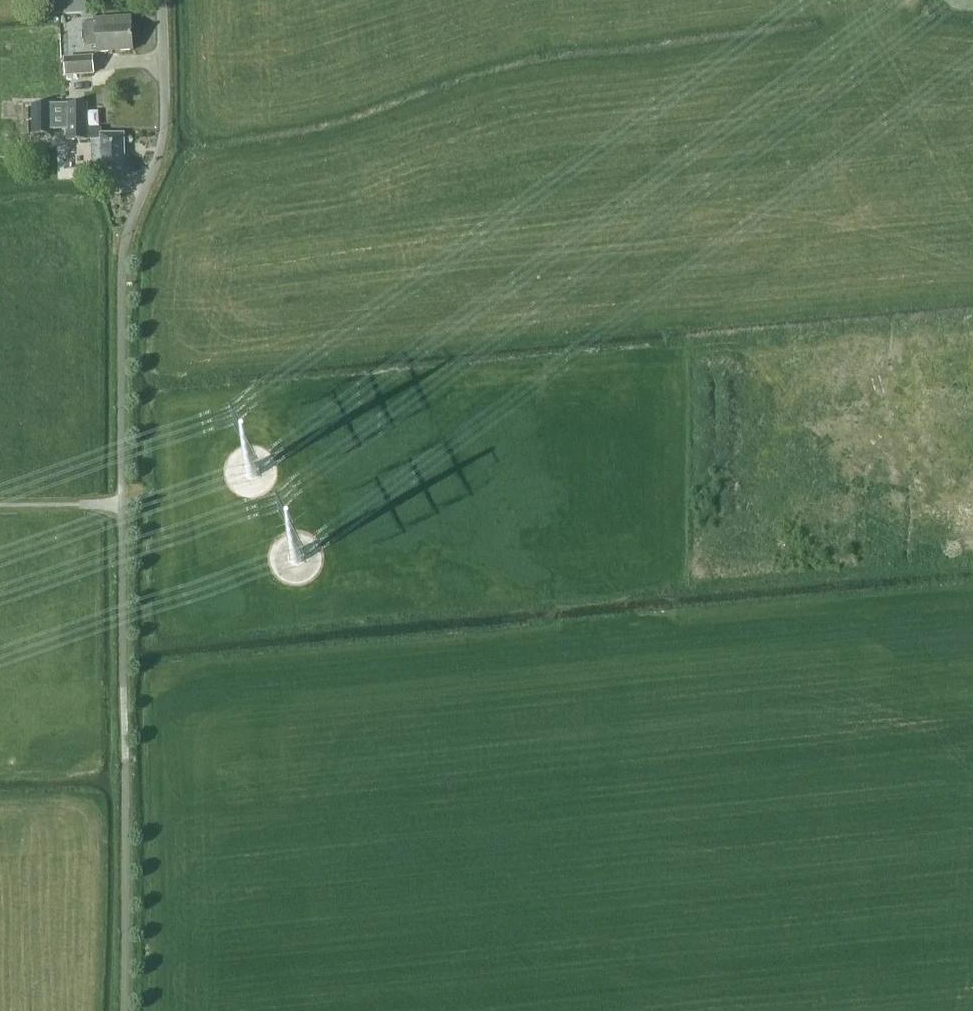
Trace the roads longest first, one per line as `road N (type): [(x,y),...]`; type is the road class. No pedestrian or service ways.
road 1 (residential): [(122,285),(128,230),(164,127),(160,0)]

